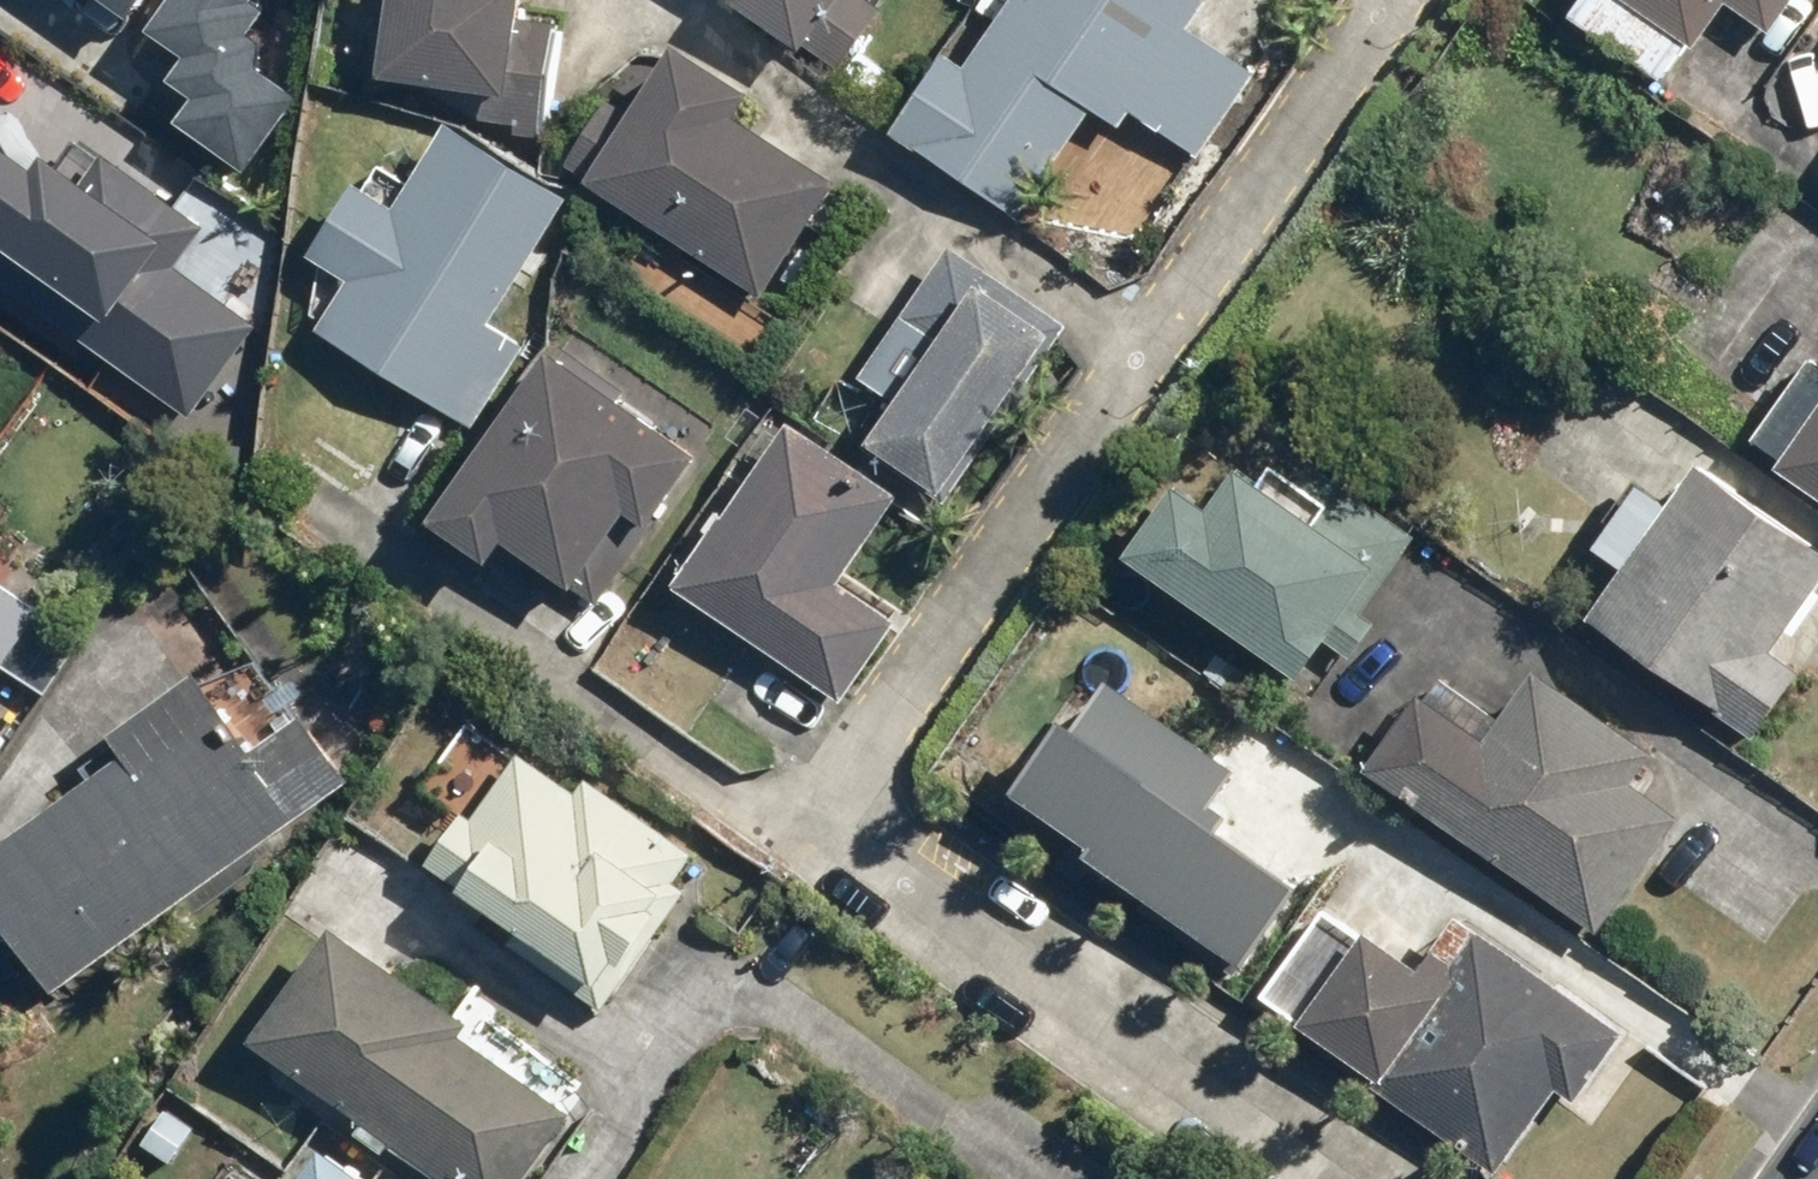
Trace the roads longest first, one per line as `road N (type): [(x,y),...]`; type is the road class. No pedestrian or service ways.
road 1 (residential): [(827,843),(1399,0)]
road 2 (residential): [(827,843),(1328,1178)]
road 3 (residential): [(594,705),(827,843)]

